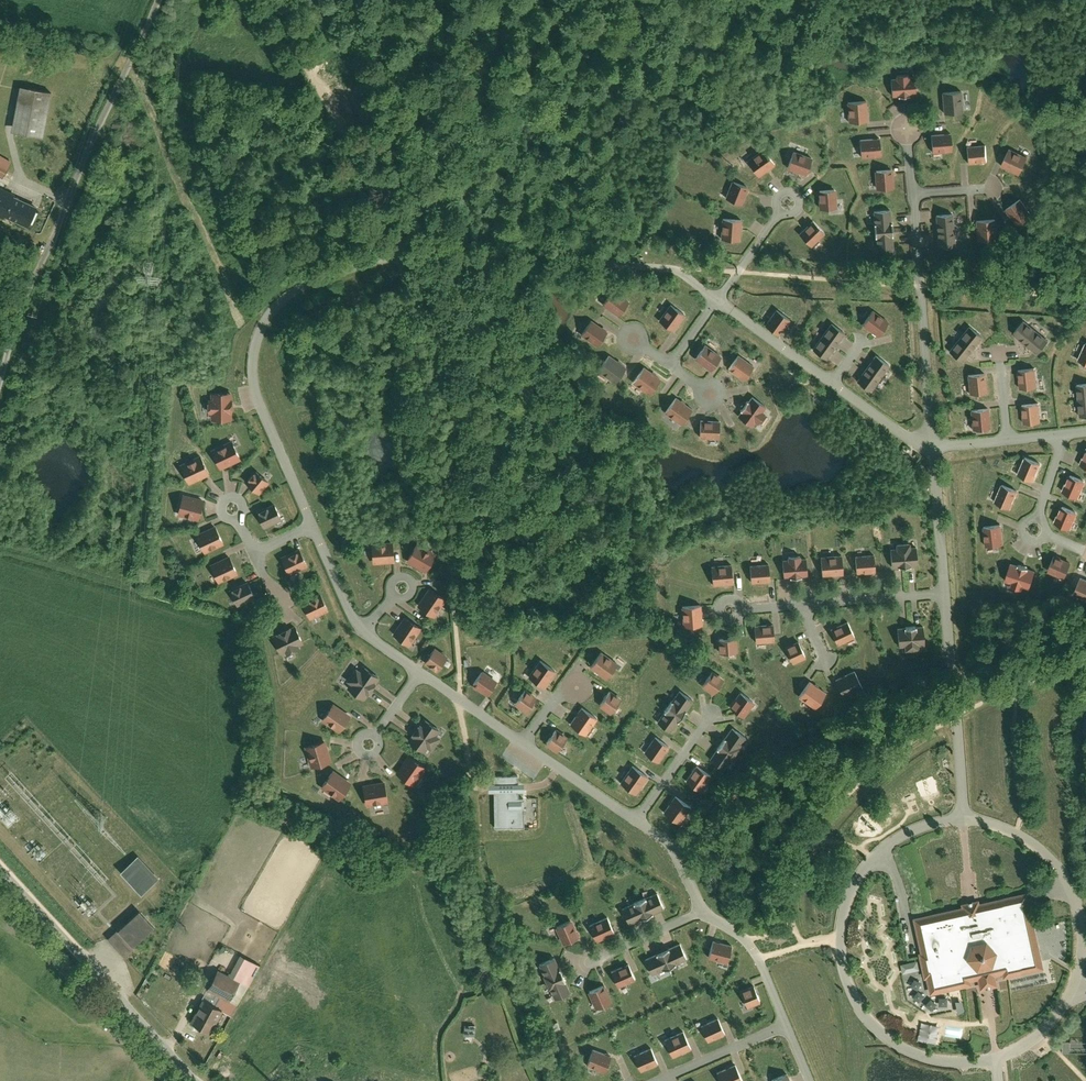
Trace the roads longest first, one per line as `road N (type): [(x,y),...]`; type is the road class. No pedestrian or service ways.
road 1 (residential): [(311,523),(260,393),(257,362),(262,322),(285,294),(315,276),(406,247),(468,244),(677,265),(717,295)]
road 2 (track): [(406,247),(438,418),(460,697)]
road 3 (residential): [(964,817),(922,822),(872,853),(847,890),(839,937),(853,1001),(884,1035),(949,1060),(995,1055)]
road 4 (track): [(158,0),(24,298),(0,384)]
road 5 (track): [(677,265),(1085,293)]
road 6 (residential): [(995,1055),(1029,1038),(1059,1008),(1081,935),(1069,885),(1037,845),(964,817)]
road 7 (residential): [(200,1080),(0,857)]
road 8 (track): [(406,247),(273,0)]
road 9 (residential): [(932,443),(914,189)]
road 10 (residential): [(964,817),(946,592)]
road 11 (track): [(1017,678),(1023,812),(1016,831)]
road 12 (residential): [(946,592),(932,443)]
road 13 (residential): [(717,295),(835,380)]
road 14 (residential): [(786,1023),(744,941),(701,910)]
road 15 (residential): [(946,592),(803,604)]
road 16 (track): [(955,711),(1085,653)]
road 17 (residential): [(786,1023),(657,1080)]
road 18 (residential): [(714,705),(638,817)]
road 19 (residential): [(701,910),(581,966)]
road 20 (track): [(545,1080),(496,961)]
road 21 (residential): [(524,739),(419,672)]

